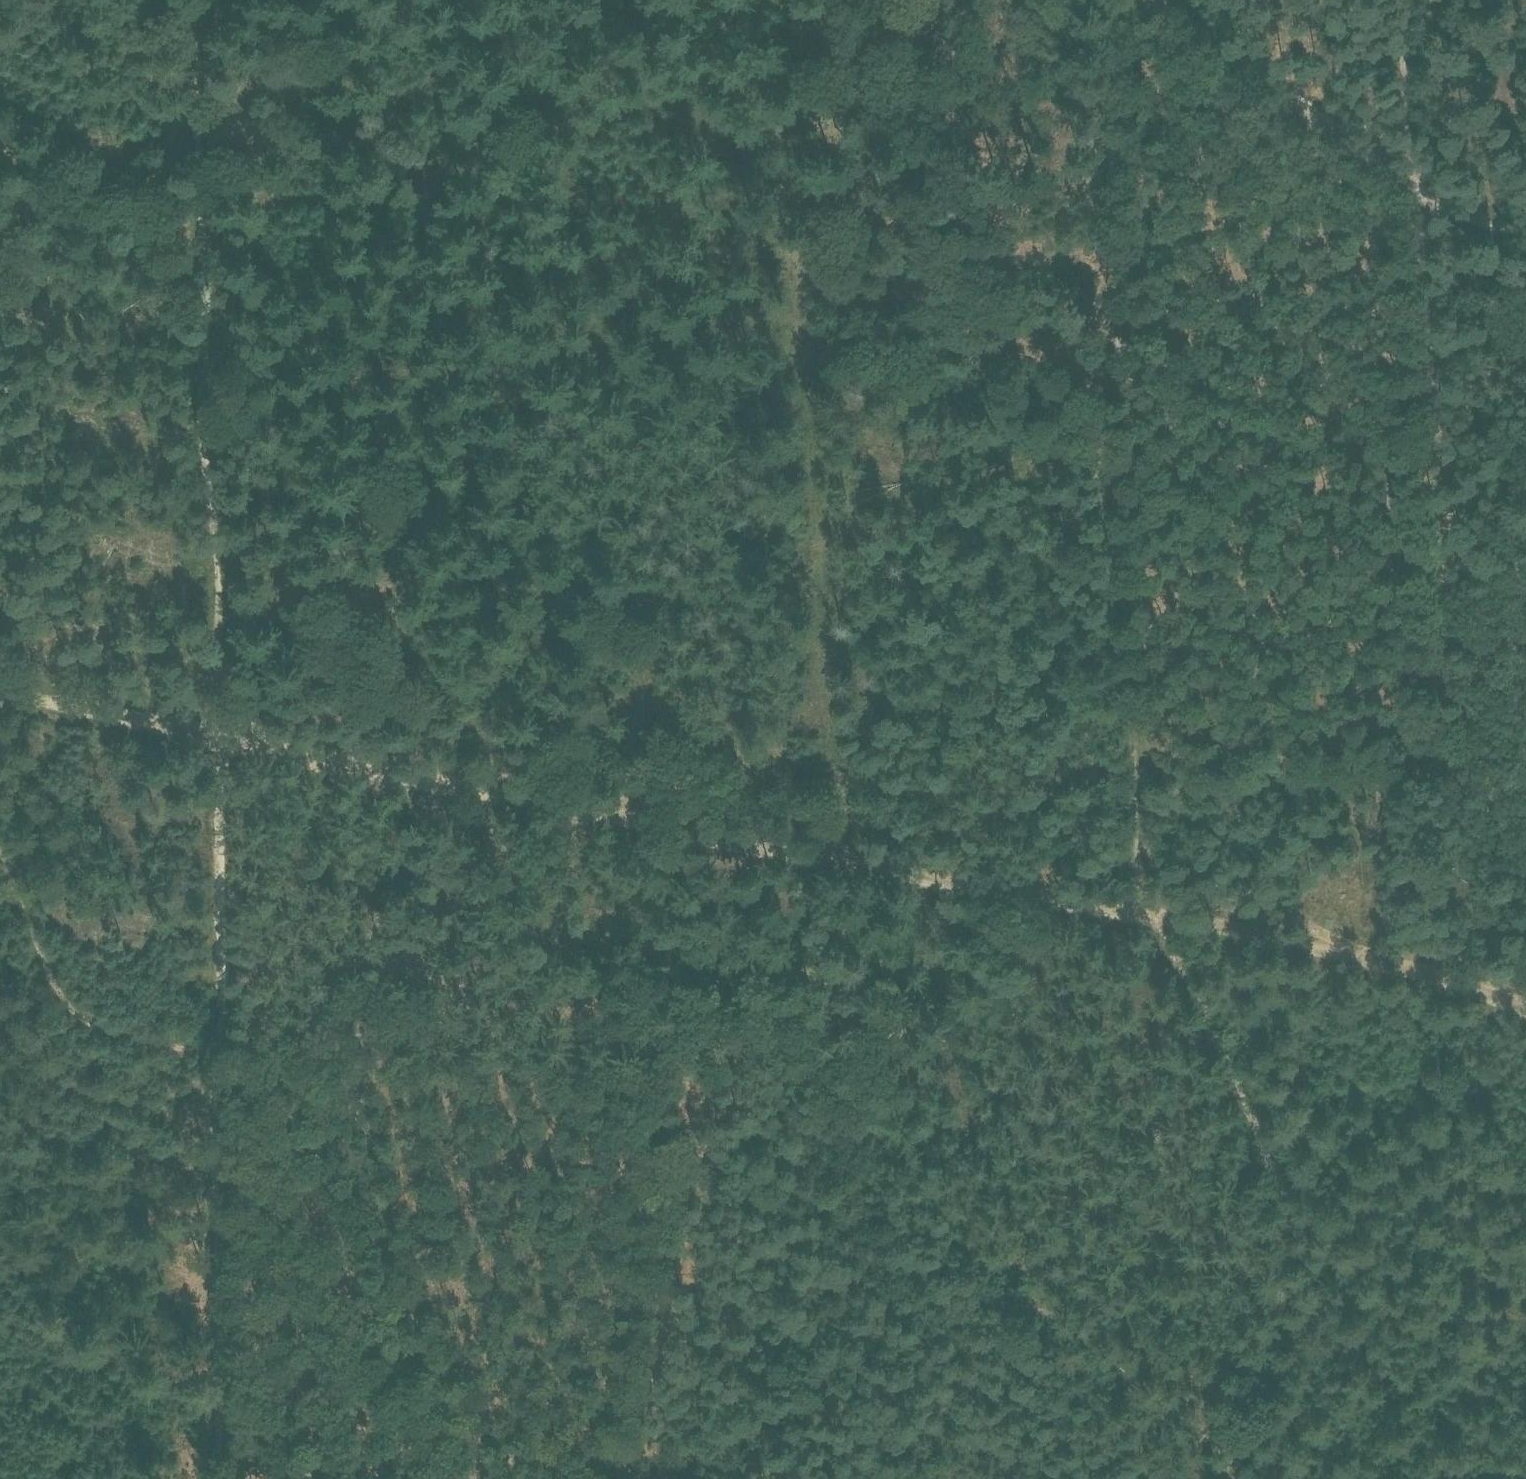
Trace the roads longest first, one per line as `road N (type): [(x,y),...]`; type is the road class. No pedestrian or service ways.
road 1 (track): [(212,737),(450,775),(1157,921)]
road 2 (track): [(1157,921),(1358,951),(1525,1008)]
road 3 (track): [(11,693),(212,737)]

